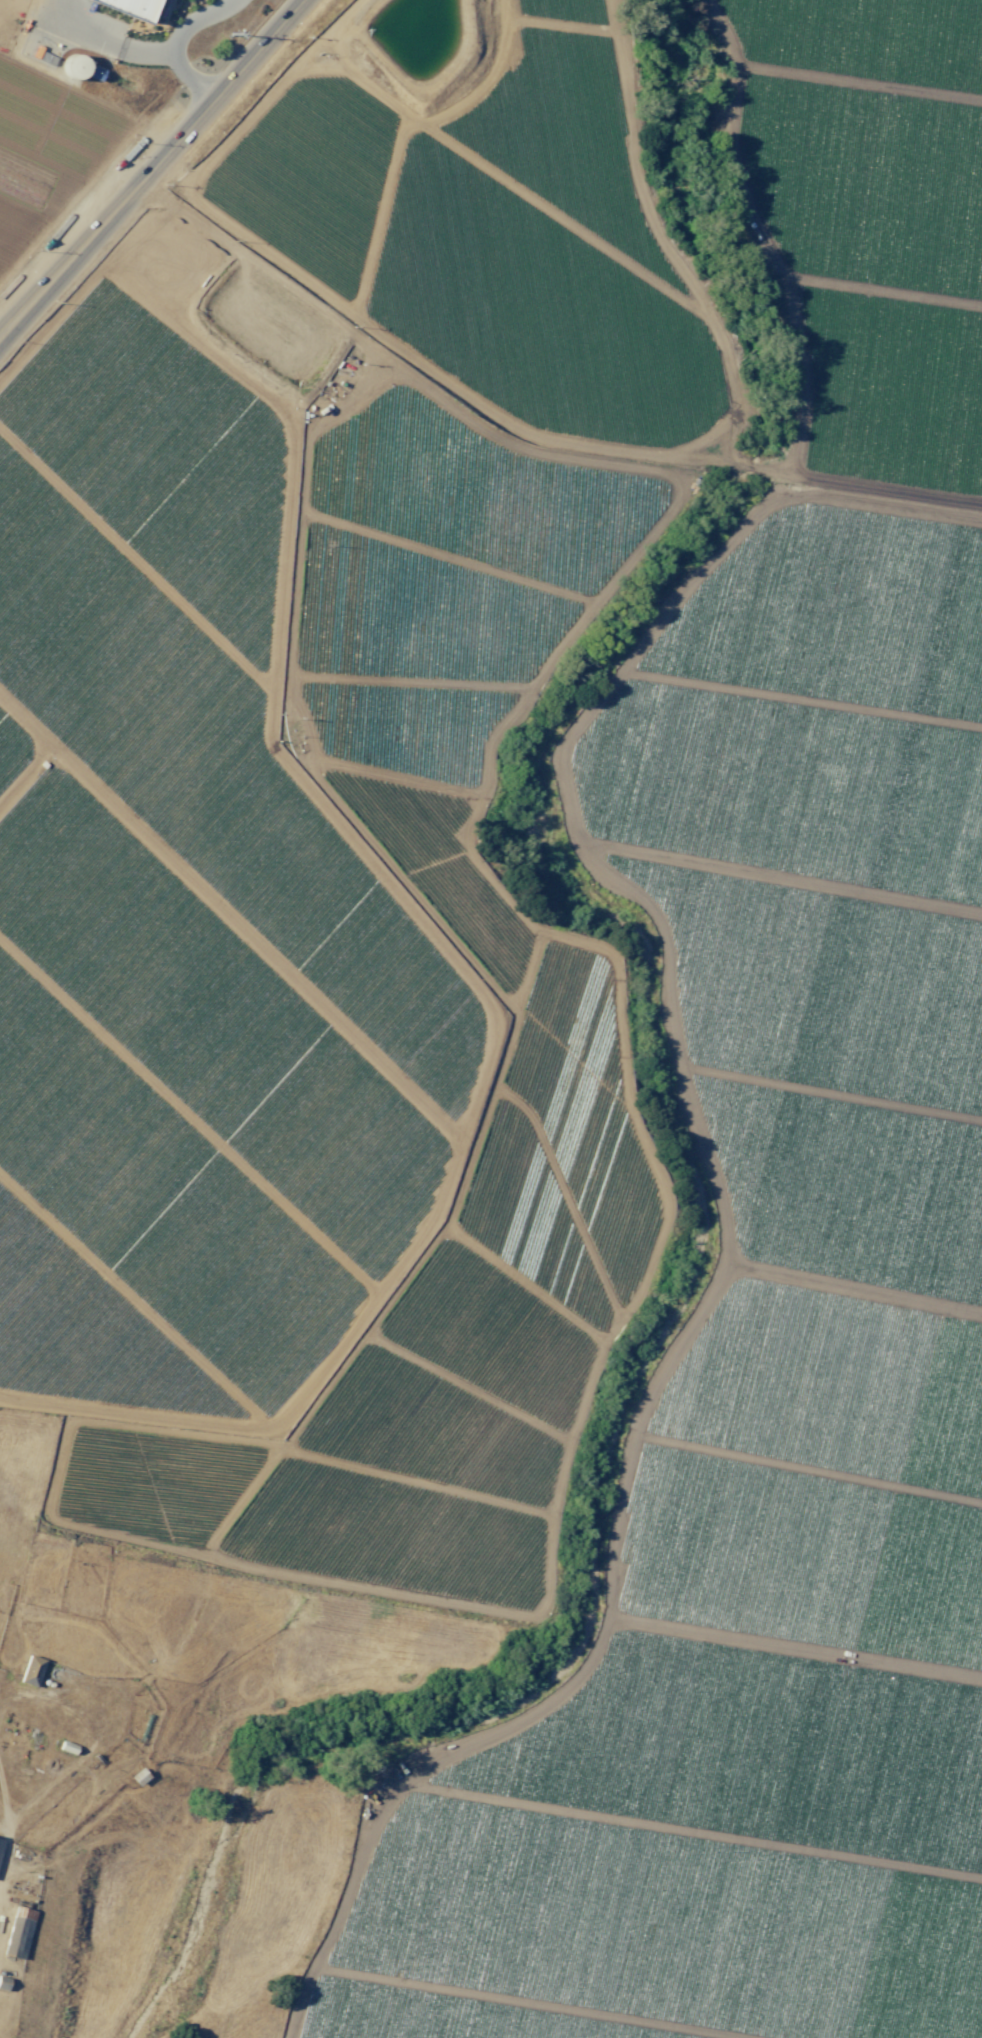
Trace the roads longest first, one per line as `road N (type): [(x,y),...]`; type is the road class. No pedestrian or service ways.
road 1 (tertiary): [(0,336),(303,0)]

